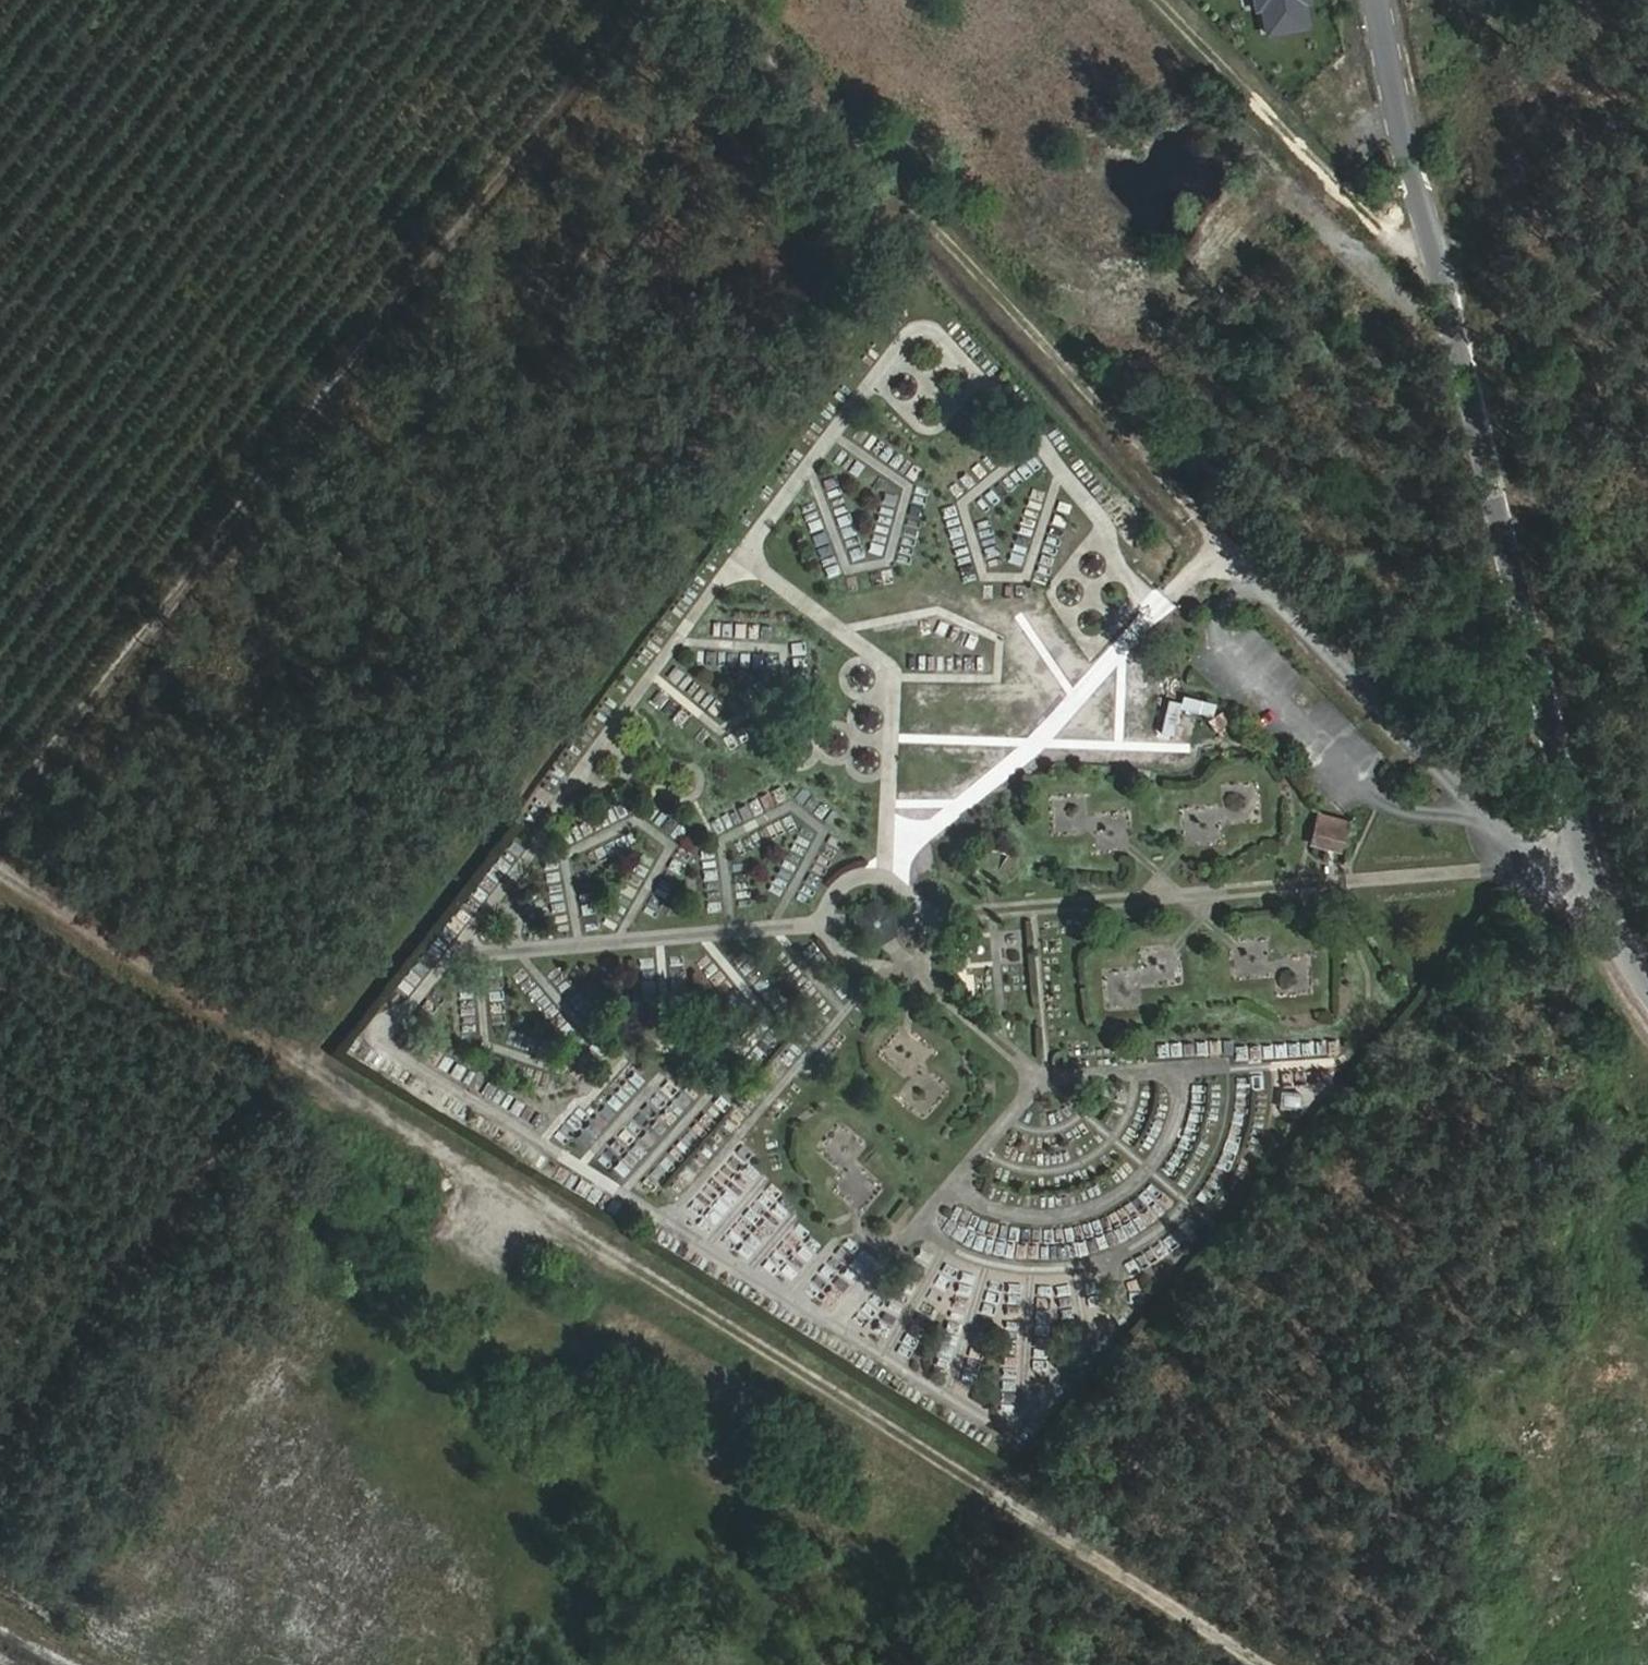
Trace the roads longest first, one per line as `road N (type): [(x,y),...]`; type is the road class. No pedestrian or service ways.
road 1 (track): [(1287,1664),(0,887)]
road 2 (residential): [(1647,985),(1621,954),(1595,826),(1417,161),(1387,0)]

